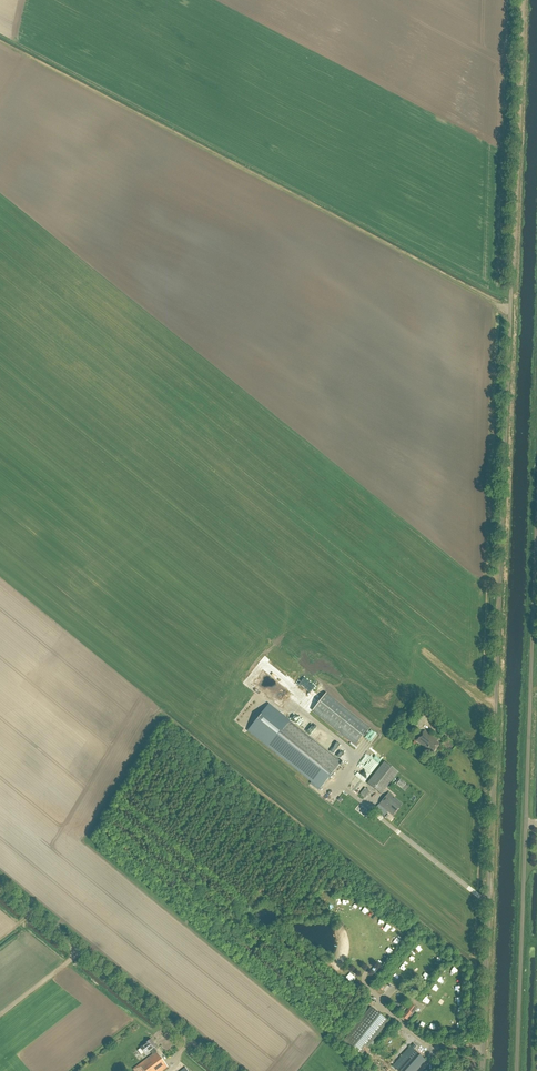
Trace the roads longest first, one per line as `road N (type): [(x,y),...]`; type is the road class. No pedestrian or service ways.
road 1 (track): [(493,769),(523,0)]
road 2 (unclassified): [(518,1070),(536,508)]
road 3 (unclassified): [(480,1070),(493,769)]
road 4 (unclassified): [(225,1070),(0,887)]

